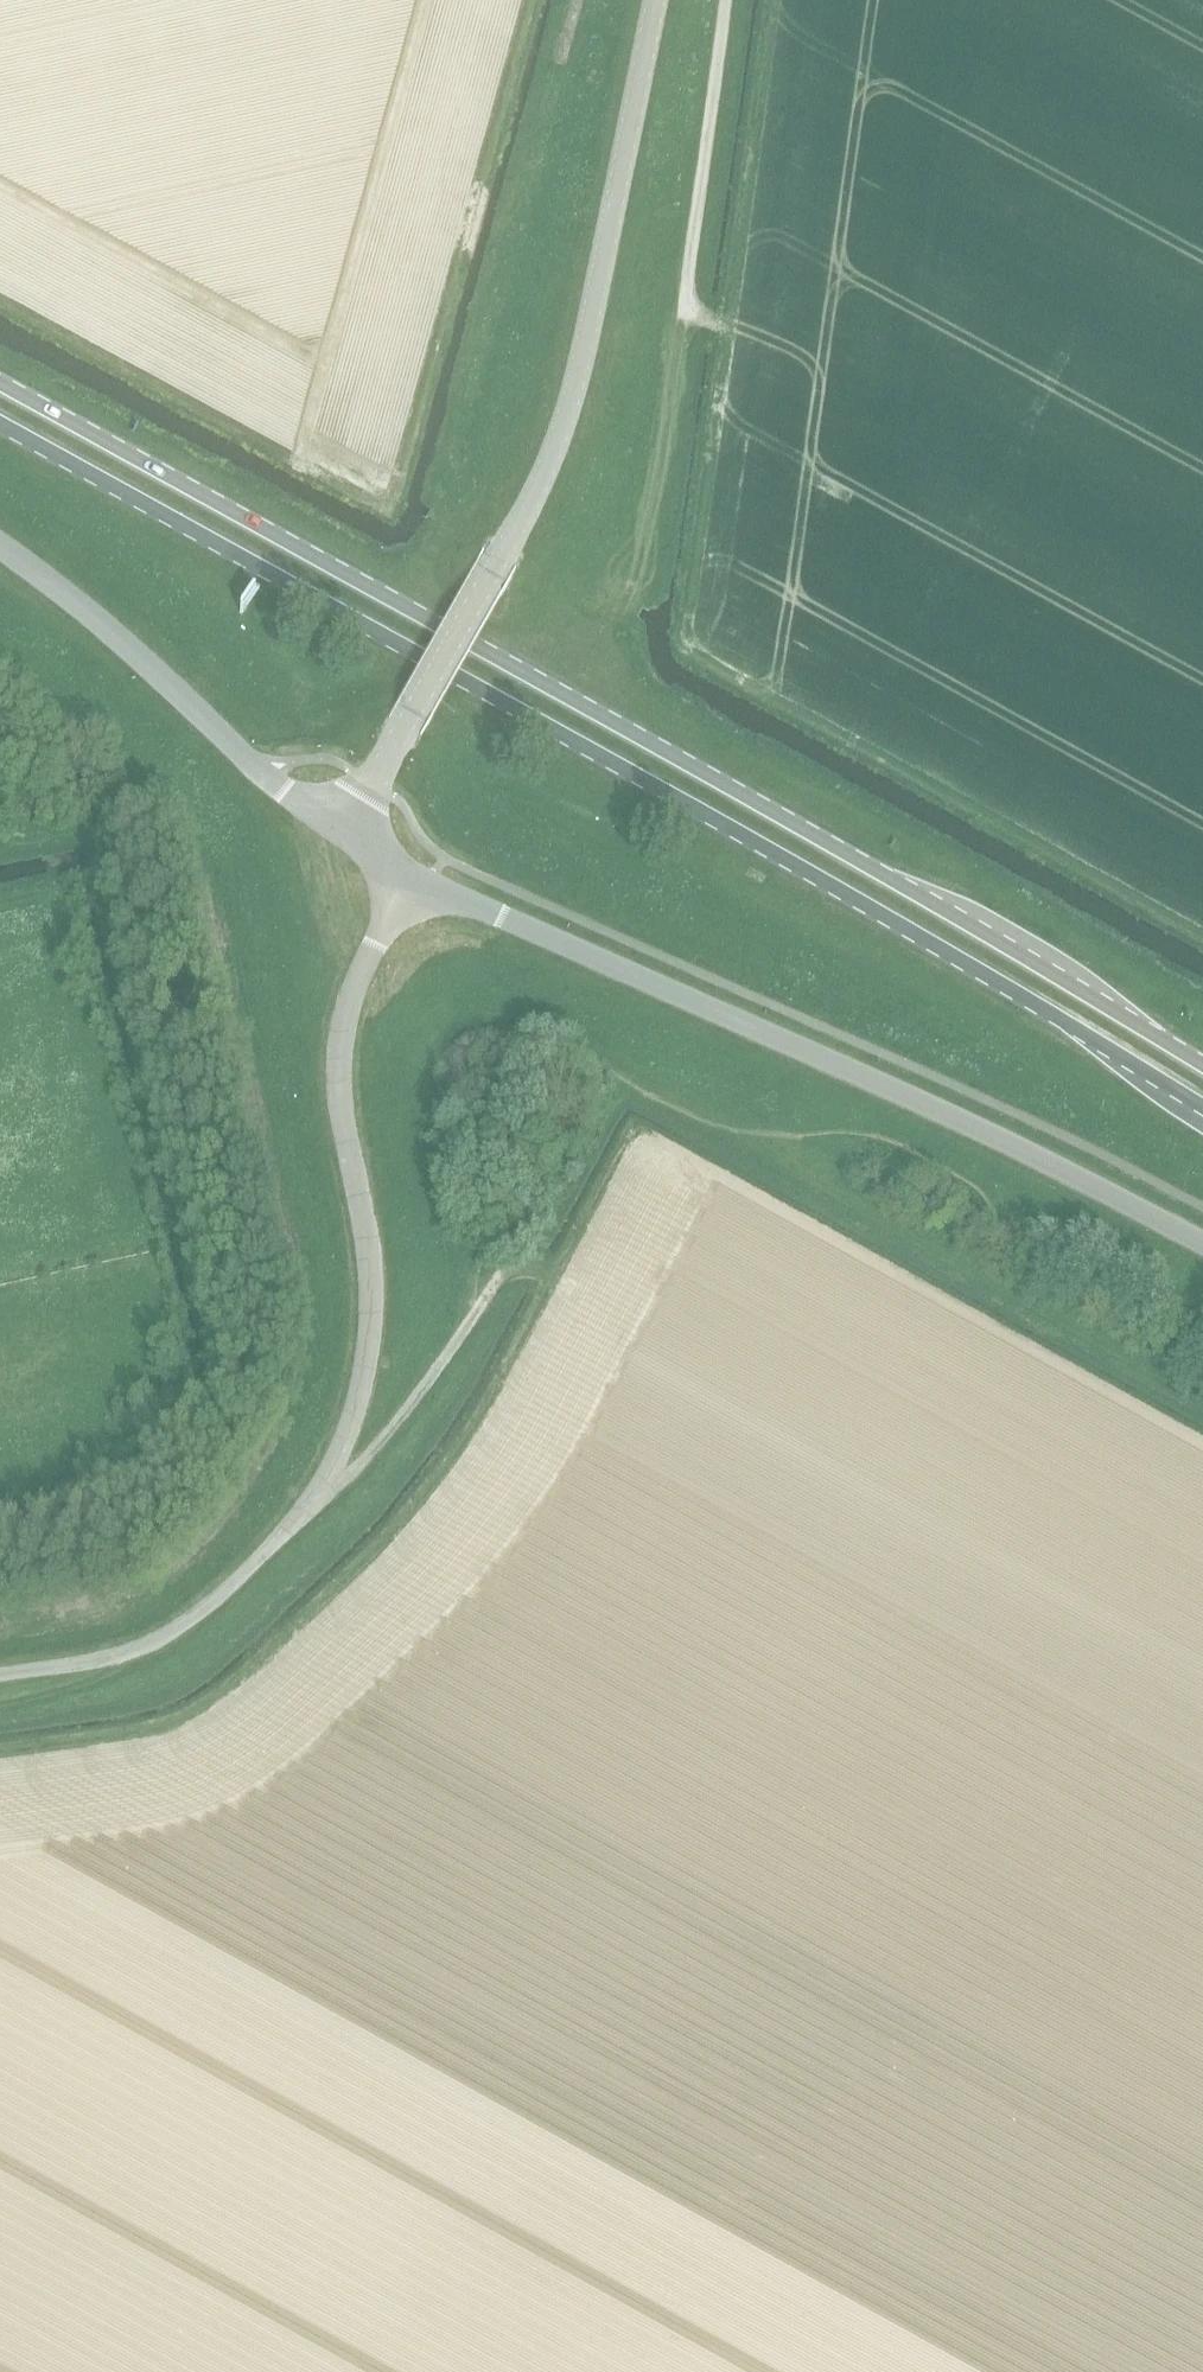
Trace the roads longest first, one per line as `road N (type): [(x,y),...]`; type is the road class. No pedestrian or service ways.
road 1 (primary): [(0,425),(968,965),(1202,1107)]
road 2 (primary): [(1202,1064),(1029,958),(0,386)]
road 3 (unclassified): [(0,1674),(85,1662),(175,1631),(276,1543),(345,1442),(372,1289),(343,1114),(341,1057),(358,984),(419,882)]
road 4 (unclassified): [(346,836),(563,431),(653,0)]
road 5 (unclassified): [(1202,1245),(1036,1154),(419,882)]
road 6 (unclassified): [(346,836),(259,766),(180,686),(0,548)]
road 7 (track): [(537,1270),(526,1265),(500,1277),(375,1447),(311,1502)]
road 8 (track): [(150,1644),(50,1689),(0,1701)]

